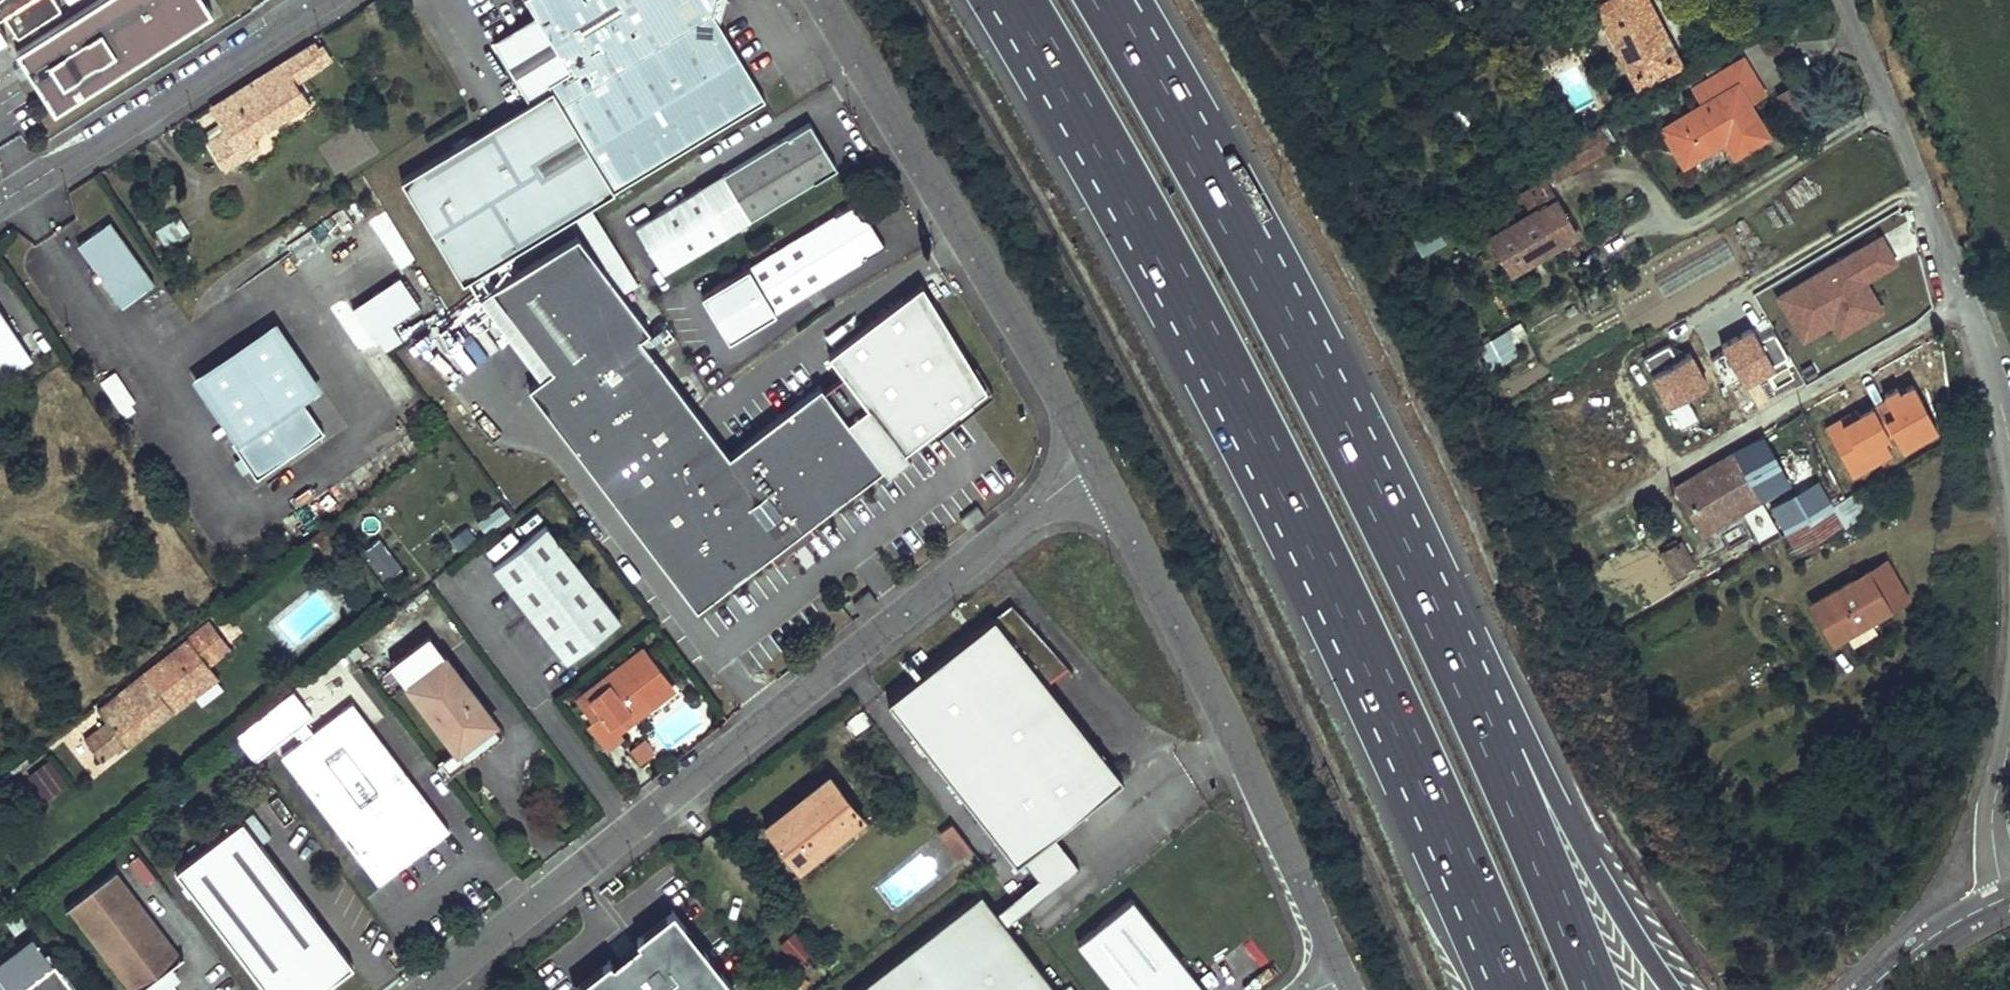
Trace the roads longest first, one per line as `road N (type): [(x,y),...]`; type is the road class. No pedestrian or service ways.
road 1 (motorway): [(1016,0),(1357,629),(1507,989)]
road 2 (unclassified): [(431,989),(1092,462)]
road 3 (motorway): [(1427,600),(1114,0)]
road 4 (unclassified): [(1092,462),(1352,989)]
road 5 (unclassified): [(819,0),(1092,462)]
road 6 (residential): [(1846,0),(1951,245),(2009,442)]
road 7 (motorway): [(1673,989),(1602,885),(1530,747),(1427,600)]
road 8 (motorway): [(1602,989),(1427,600)]
road 9 (unclassified): [(0,205),(329,0)]
road 10 (residential): [(2009,734),(1991,815),(2006,898)]
road 11 (tertiary): [(1870,989),(1915,950),(2006,898)]

